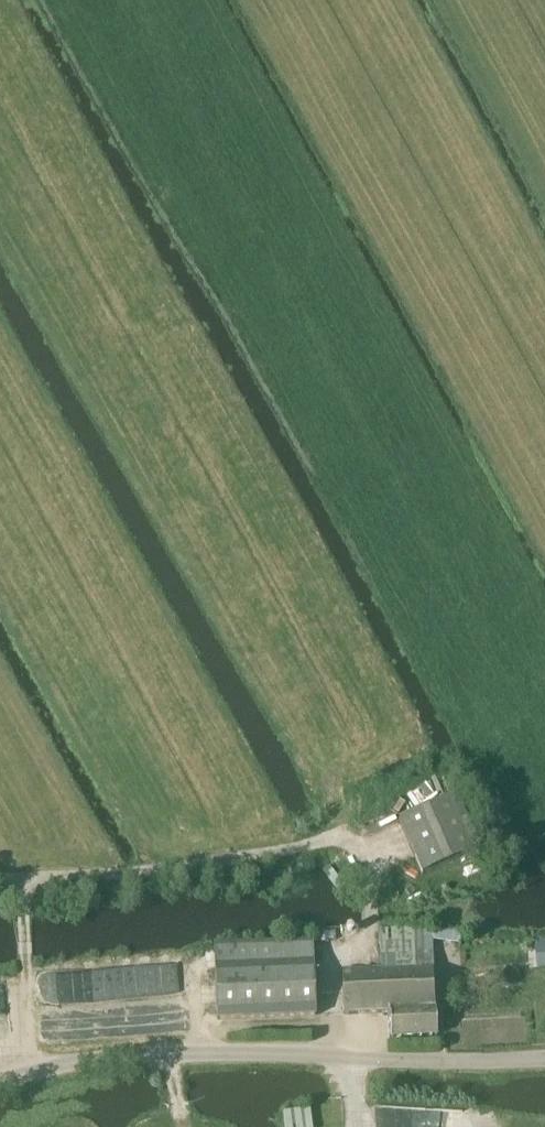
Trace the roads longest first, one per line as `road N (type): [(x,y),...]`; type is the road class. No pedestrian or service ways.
road 1 (unclassified): [(0,1081),(86,1060),(170,1053),(544,1059)]

